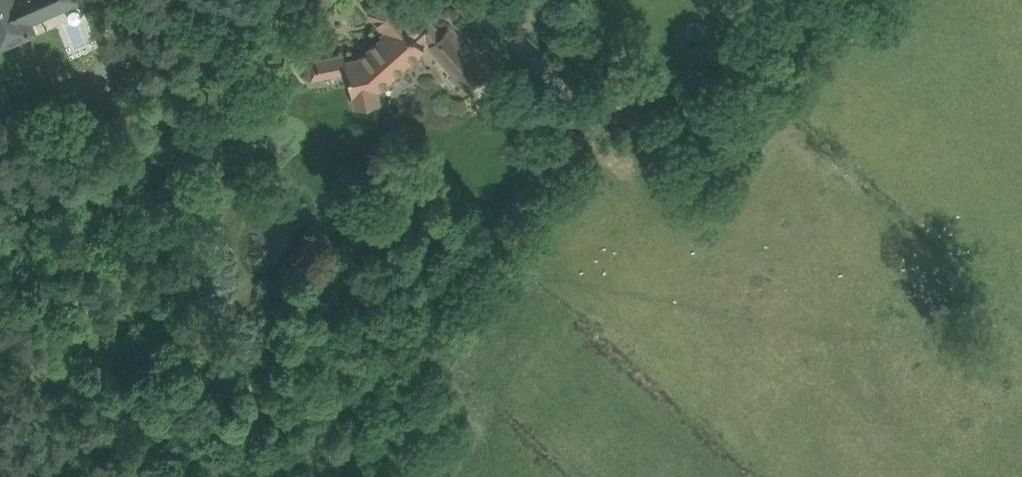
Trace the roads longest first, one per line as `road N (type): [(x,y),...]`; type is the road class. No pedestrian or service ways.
road 1 (track): [(257,476),(395,357),(593,124)]
road 2 (track): [(821,0),(739,134),(699,141),(625,120),(593,124)]
road 3 (track): [(0,301),(136,476)]
road 4 (residential): [(479,0),(582,111)]

